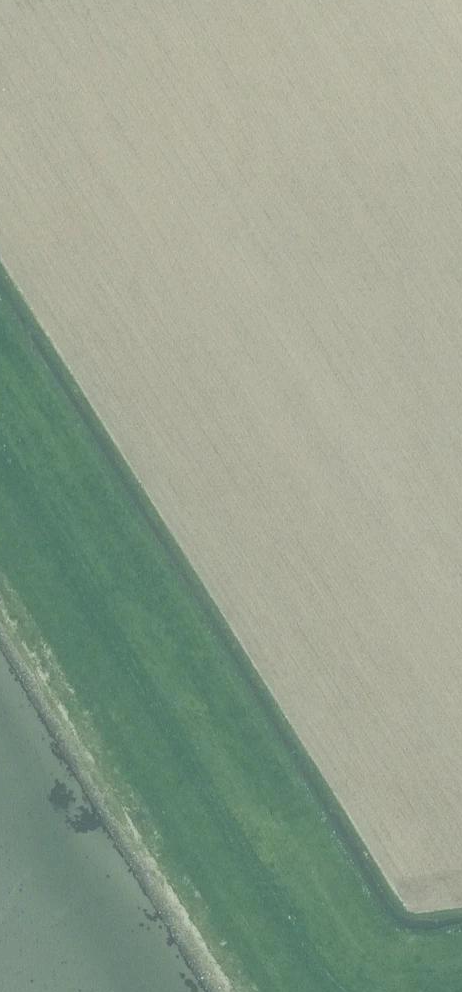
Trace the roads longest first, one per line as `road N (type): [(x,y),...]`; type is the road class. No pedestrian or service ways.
road 1 (track): [(0,455),(338,991)]

